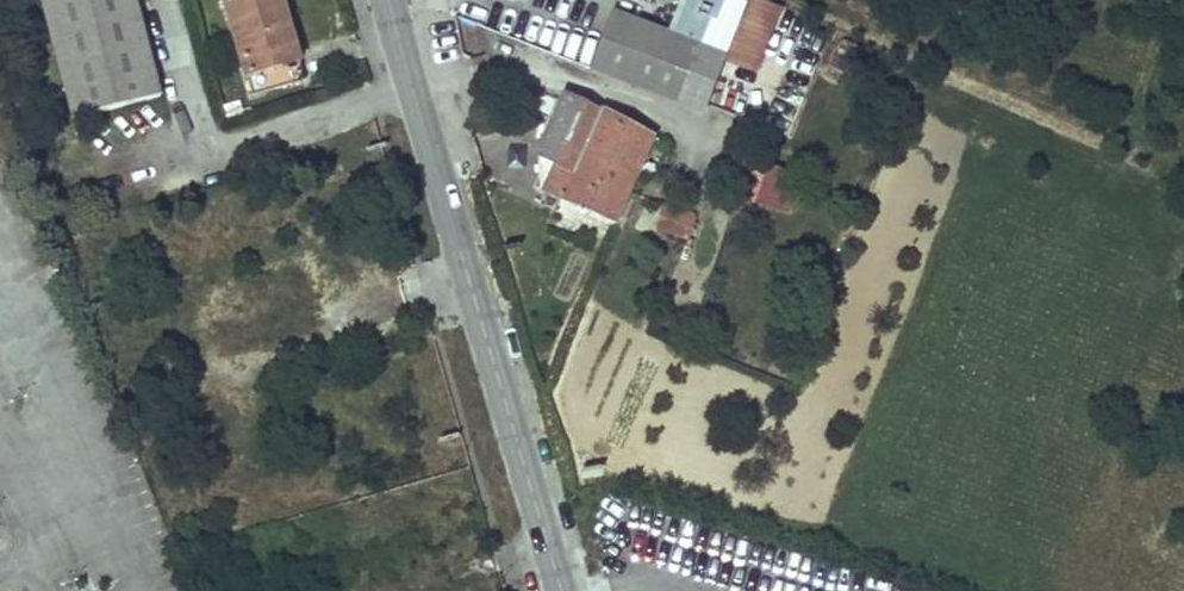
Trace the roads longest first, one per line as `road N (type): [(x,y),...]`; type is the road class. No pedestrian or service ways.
road 1 (secondary): [(388,0),(563,590)]

